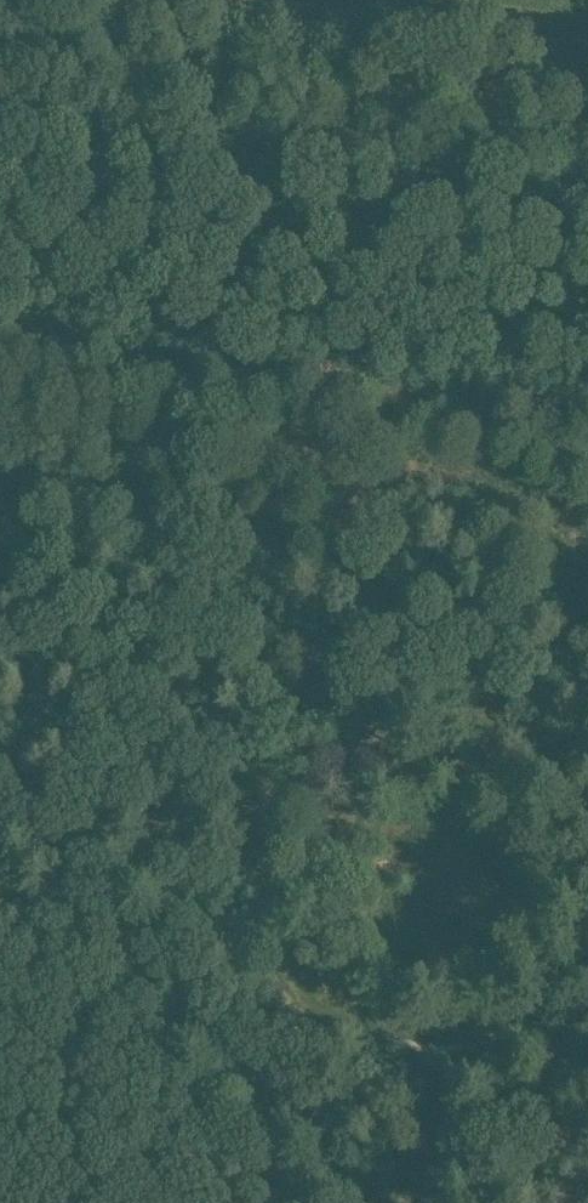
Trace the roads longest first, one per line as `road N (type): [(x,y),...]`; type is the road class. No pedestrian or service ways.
road 1 (track): [(190,1202),(320,1014),(340,1033),(390,1052),(453,1055),(533,1031),(587,972)]
road 2 (primary): [(278,0),(587,40)]
road 3 (track): [(484,718),(408,722),(348,743),(254,809),(249,834)]
road 4 (track): [(0,965),(265,941)]
road 5 (track): [(0,803),(249,834)]
road 6 (track): [(249,834),(265,941),(320,1014)]
road 7 (track): [(509,539),(514,624),(484,718)]

